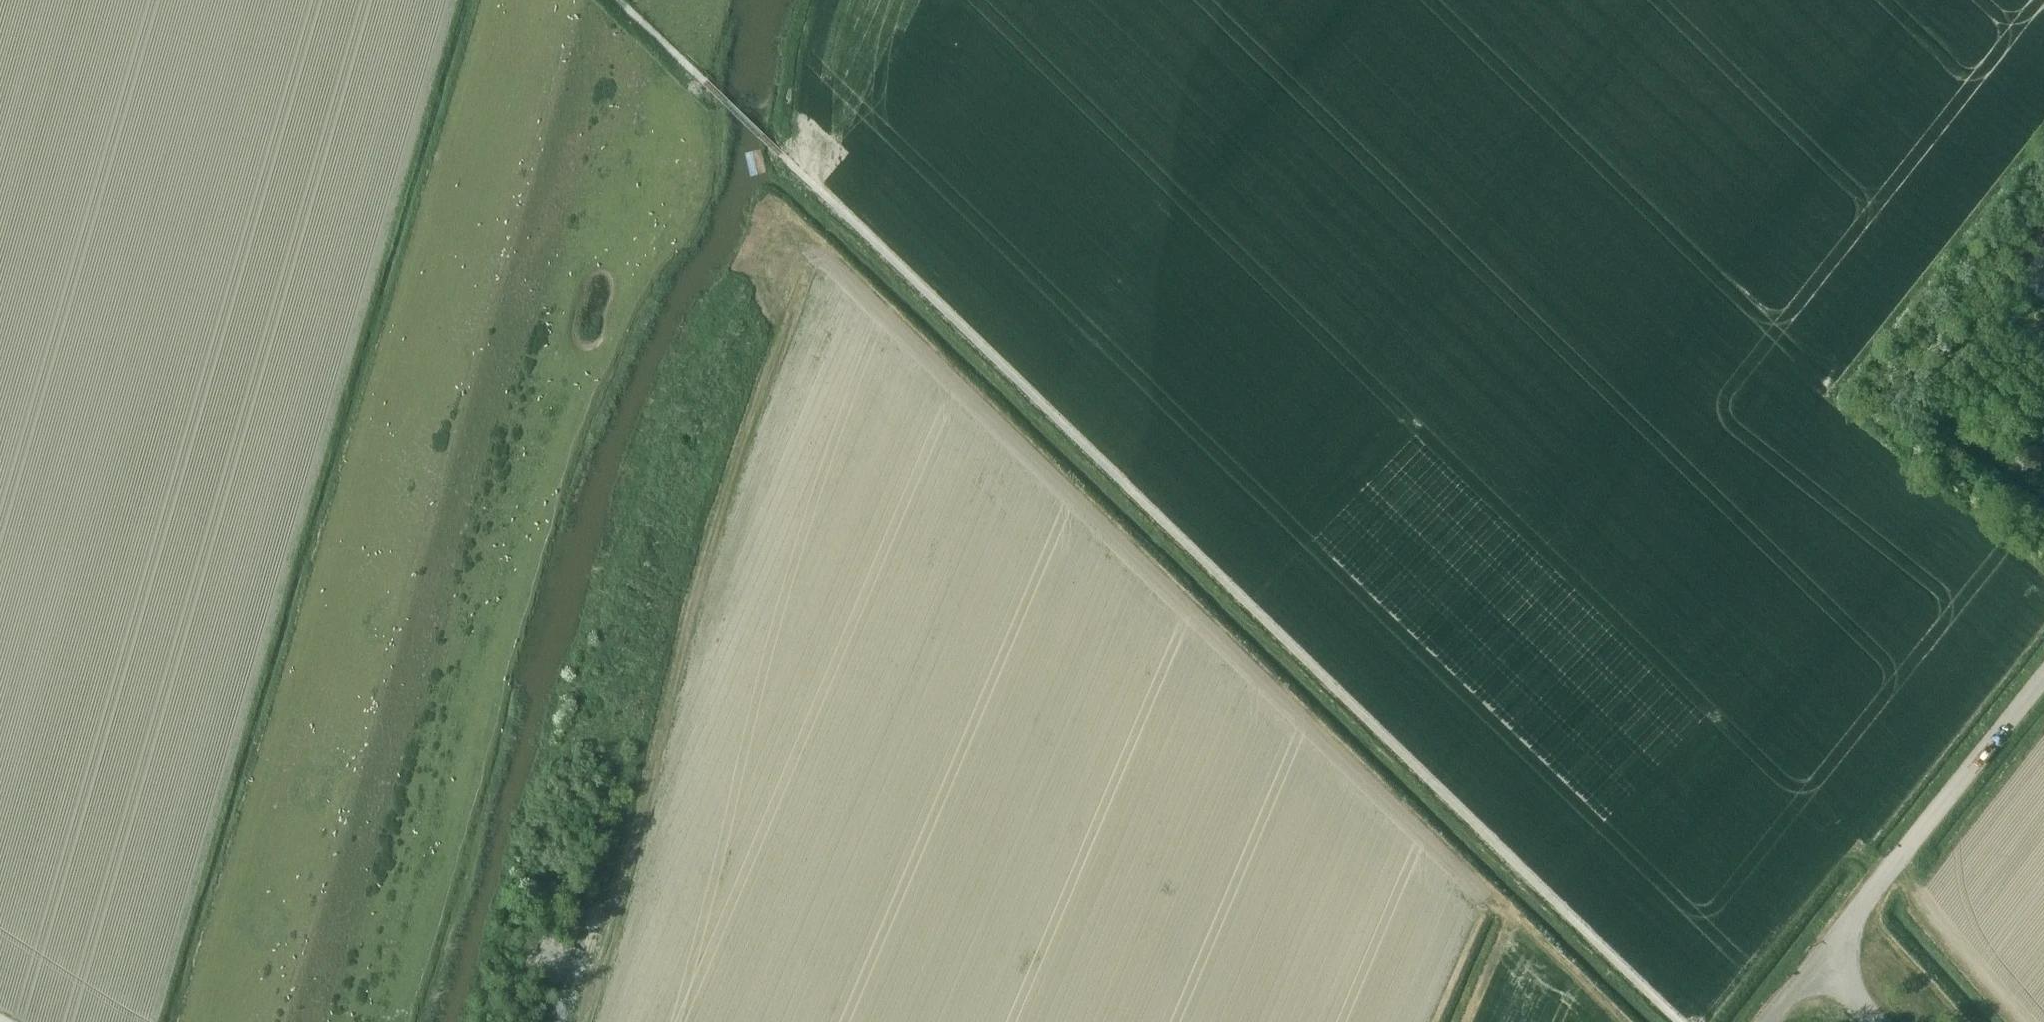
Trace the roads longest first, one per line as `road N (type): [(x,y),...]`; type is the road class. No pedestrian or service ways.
road 1 (unclassified): [(1820,955),(2043,671)]

